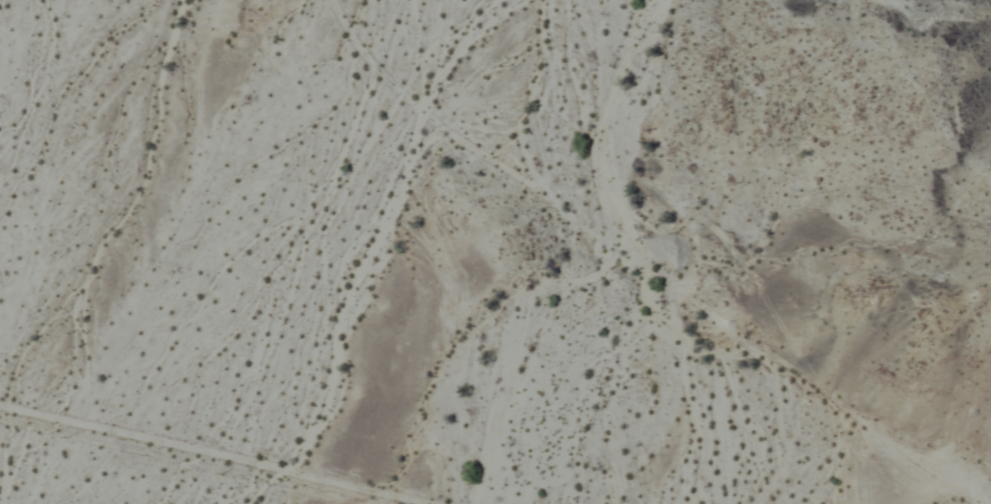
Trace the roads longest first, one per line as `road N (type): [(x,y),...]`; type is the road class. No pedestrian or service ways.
road 1 (track): [(0,406),(426,503)]

